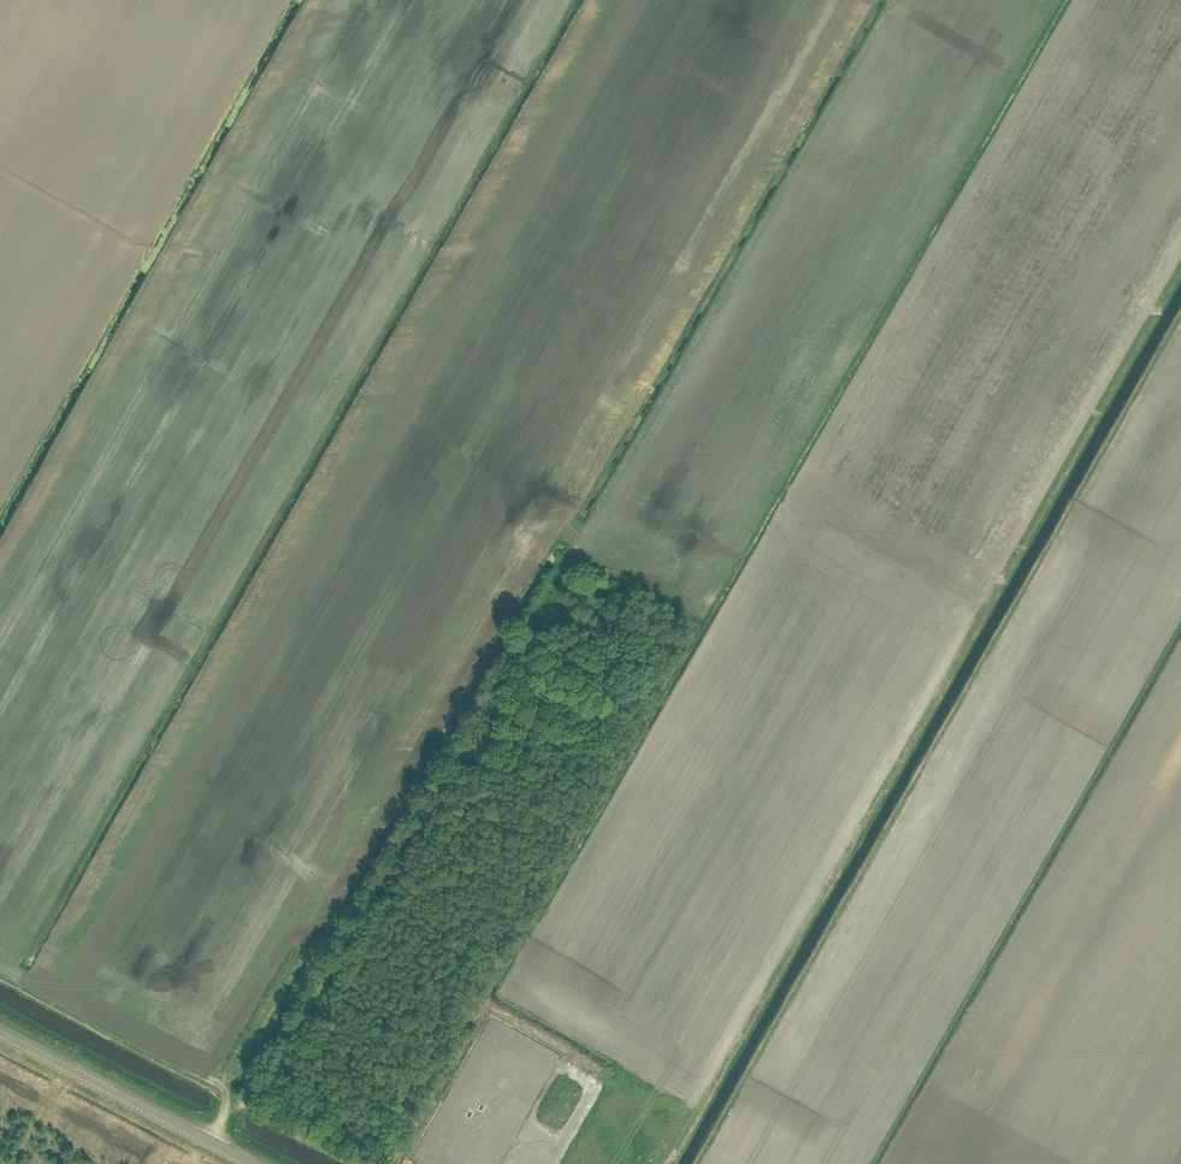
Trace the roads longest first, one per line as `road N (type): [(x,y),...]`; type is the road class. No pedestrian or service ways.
road 1 (track): [(668,1163),(1180,268)]
road 2 (unclassified): [(253,1163),(0,1034)]
road 3 (track): [(249,1106),(360,1163)]

